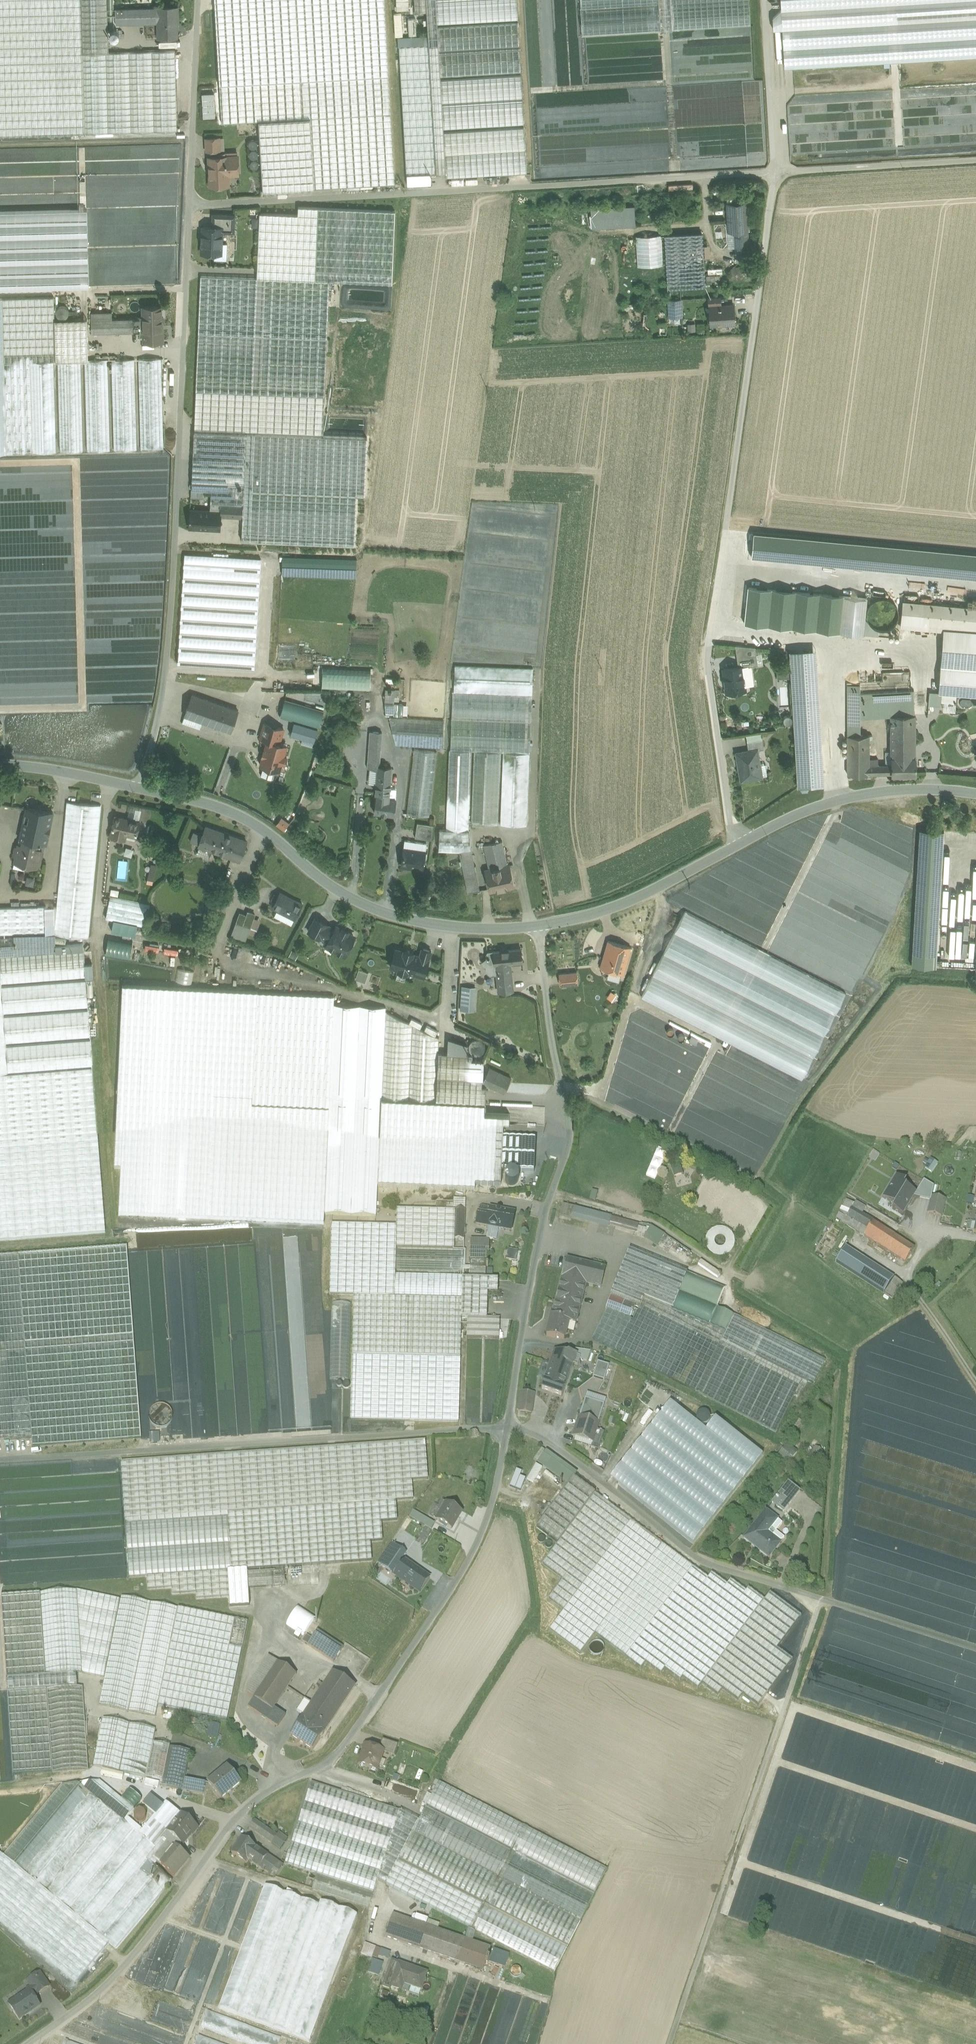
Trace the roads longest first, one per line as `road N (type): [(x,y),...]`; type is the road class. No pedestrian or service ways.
road 1 (residential): [(29,2043),(103,1991),(233,1820),(332,1760),(490,1512),(539,1238),(569,1141),(539,926)]
road 2 (track): [(819,1598),(698,1560),(555,1444),(505,1426),(0,1460)]
road 3 (track): [(764,0),(773,173),(708,661),(735,847)]
road 4 (unclassified): [(190,205),(975,160)]
road 5 (track): [(669,2043),(819,1598),(975,1648)]
road 6 (unclassified): [(190,205),(165,659),(142,788)]
road 7 (tertiary): [(539,926),(628,903),(827,803),(912,788),(975,793)]
road 8 (track): [(724,1913),(794,1708),(975,1769)]
road 9 (track): [(0,709),(84,707),(76,462),(0,464)]
road 10 (track): [(975,1943),(741,1863)]
road 11 (track): [(757,1285),(652,1223),(549,1197)]
road 12 (tertiary): [(261,829),(356,900),(452,927)]
road 13 (track): [(776,1762),(975,1829)]
road 14 (unclassified): [(198,0),(190,205)]
road 15 (track): [(754,1180),(586,1088)]
road 16 (tertiary): [(0,763),(142,788)]
road 17 (residential): [(261,829),(218,949)]
road 18 (tertiary): [(142,788),(261,829)]

